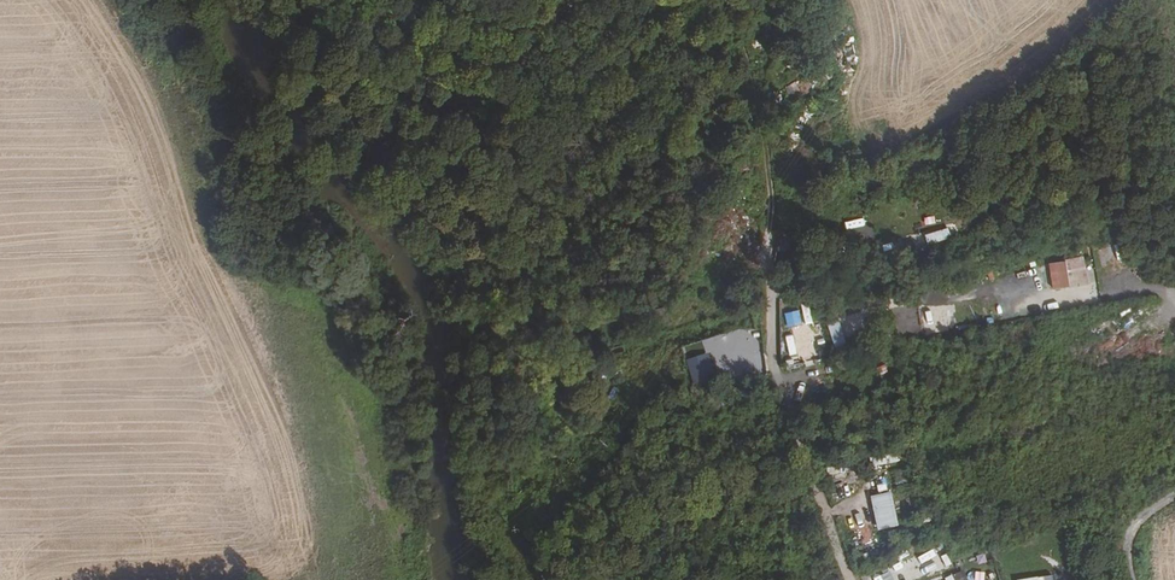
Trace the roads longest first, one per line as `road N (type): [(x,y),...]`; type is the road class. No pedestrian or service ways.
road 1 (track): [(711,0),(750,91),(769,172),(773,297)]

